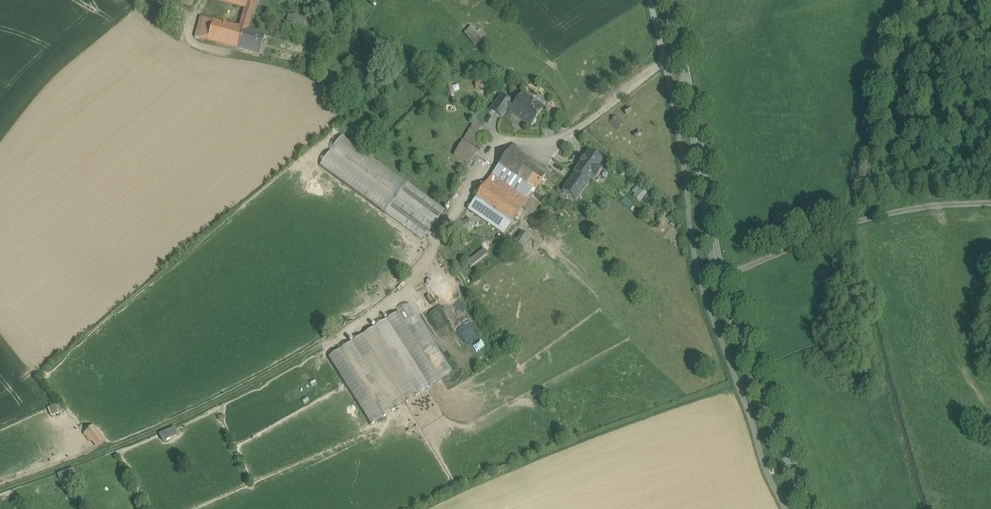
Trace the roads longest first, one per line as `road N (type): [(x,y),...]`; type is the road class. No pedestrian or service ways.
road 1 (tertiary): [(800,508),(725,311),(660,0)]

